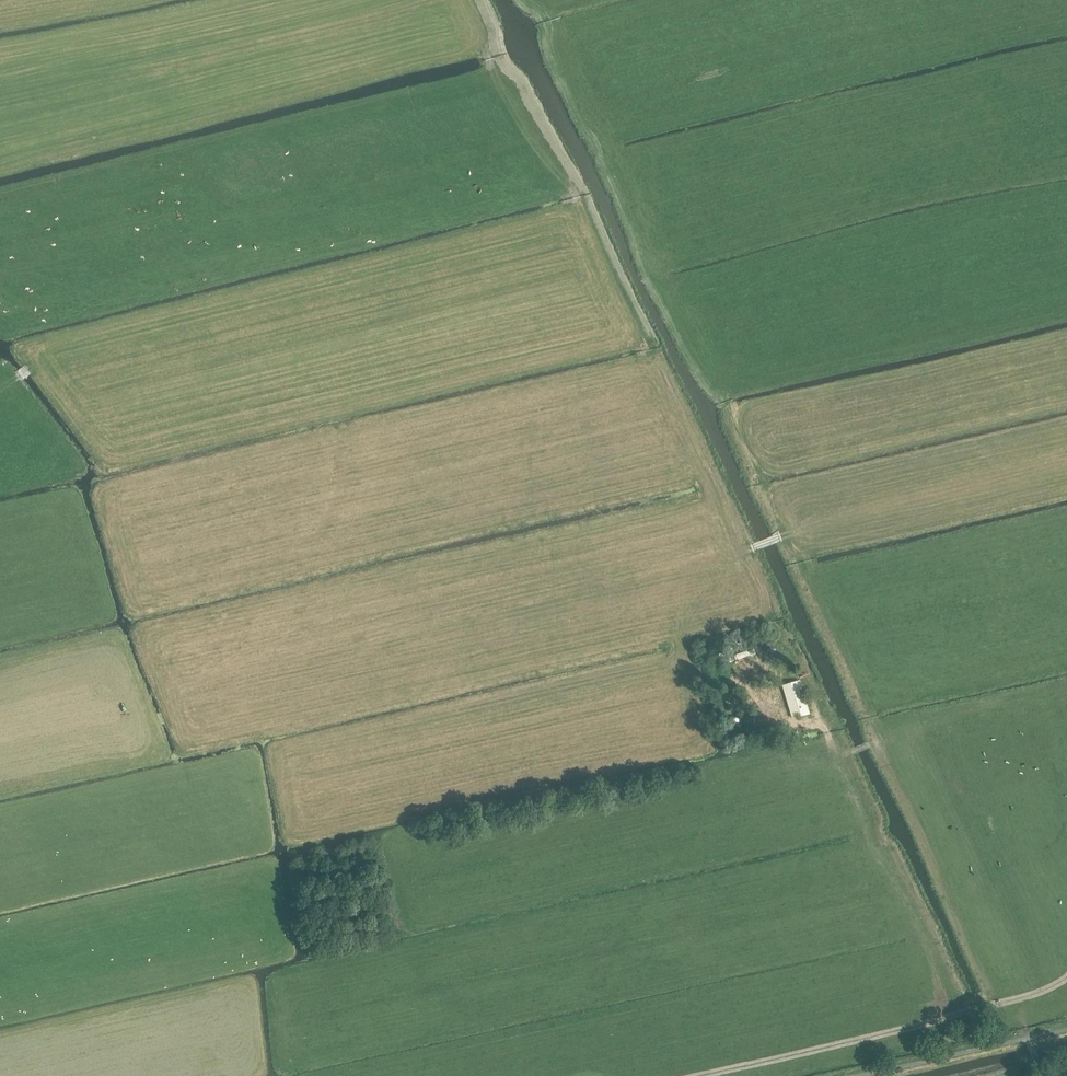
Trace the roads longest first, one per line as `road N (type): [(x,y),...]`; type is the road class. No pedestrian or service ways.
road 1 (track): [(1066,657),(874,695)]

